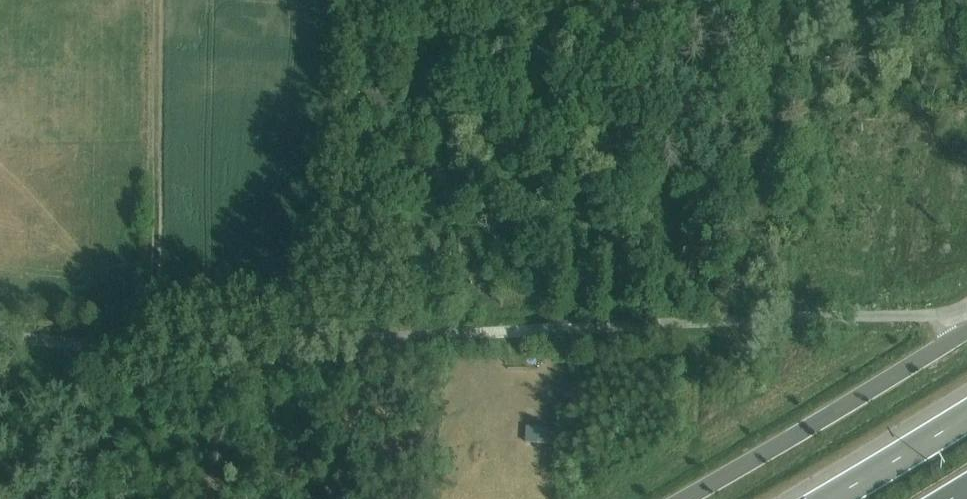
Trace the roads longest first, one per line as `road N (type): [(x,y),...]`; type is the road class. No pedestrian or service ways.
road 1 (unclassified): [(951,312),(186,343),(0,340)]
road 2 (track): [(143,342),(157,0)]
road 3 (tertiary): [(964,334),(692,498)]
road 4 (motorway): [(966,416),(829,498)]

